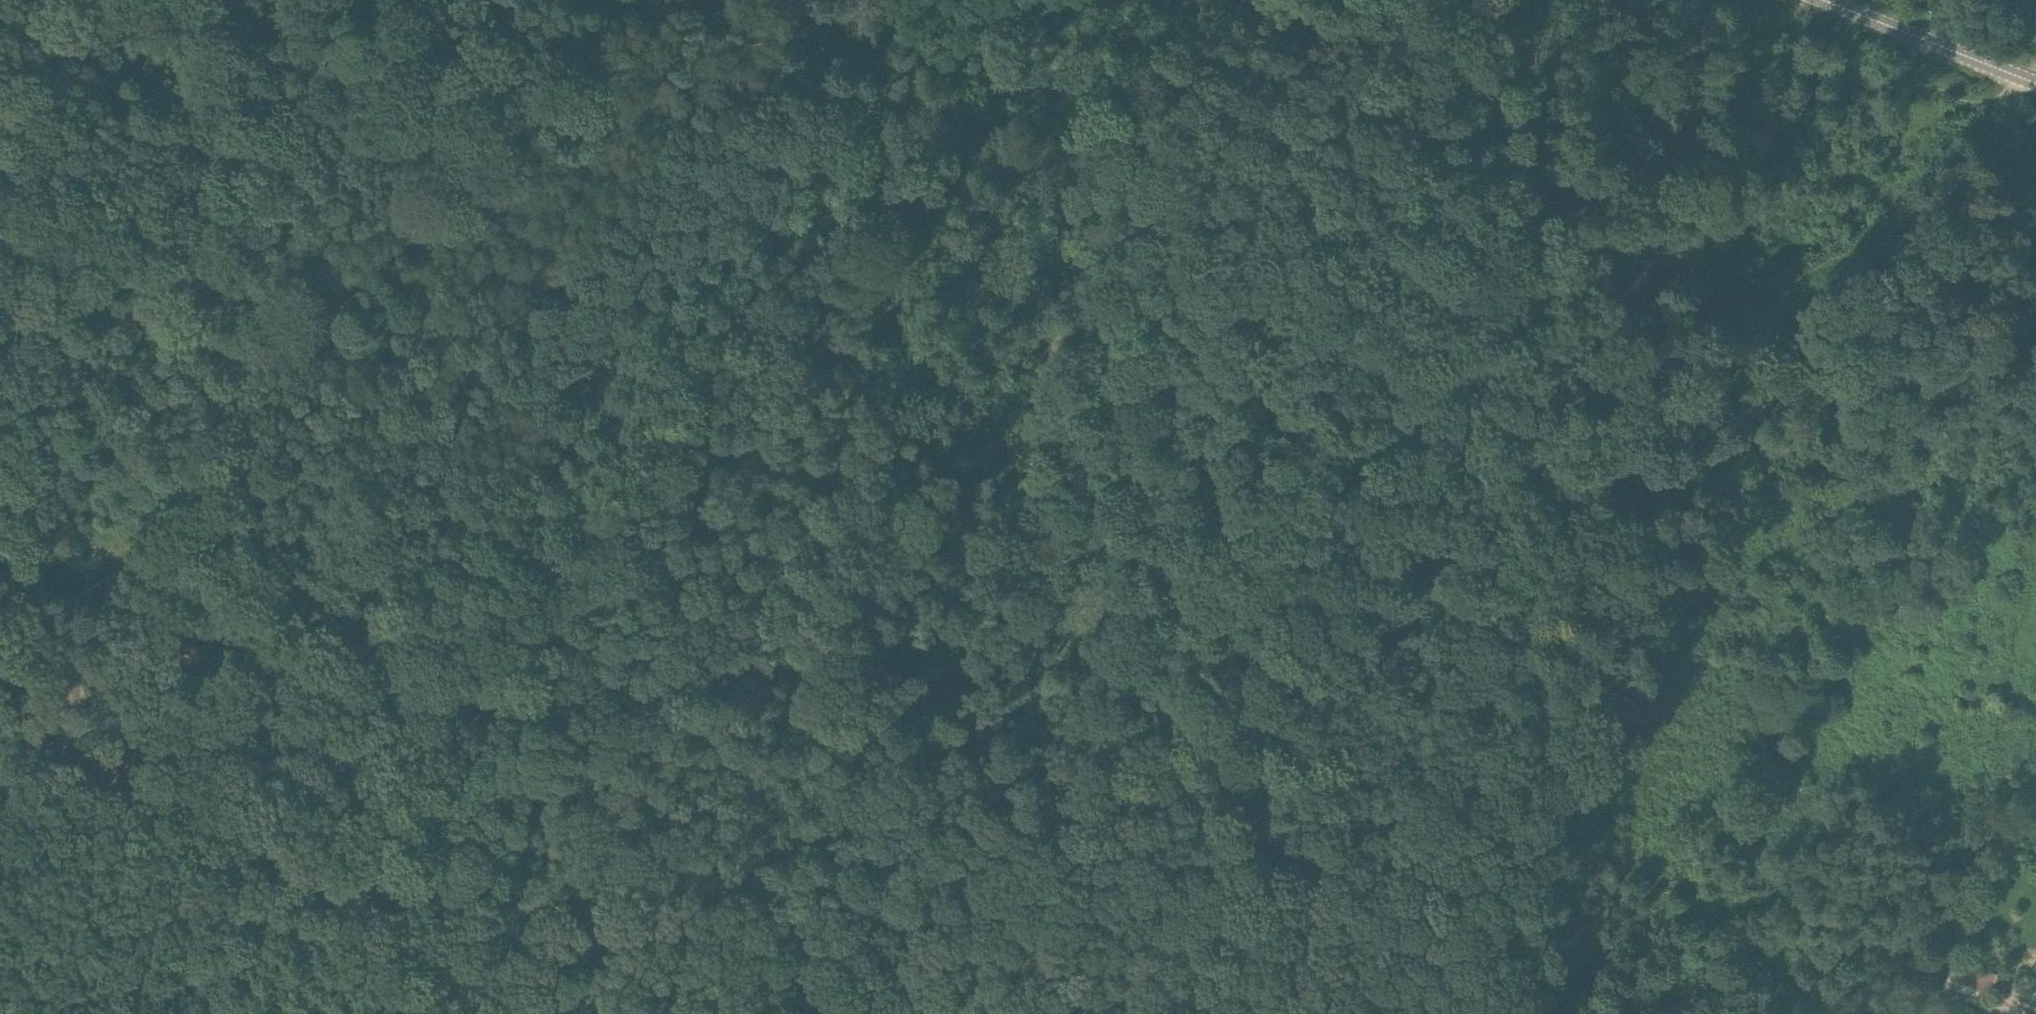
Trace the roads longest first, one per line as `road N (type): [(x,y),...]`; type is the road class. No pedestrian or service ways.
road 1 (track): [(1258,1013),(1216,791),(1223,712),(1237,680),(1356,466),(1395,429),(1528,374),(1589,334)]
road 2 (track): [(64,711),(482,960)]
road 3 (unclassified): [(2035,84),(1826,0)]
road 4 (track): [(1972,108),(1908,126),(1883,177),(1858,204)]

